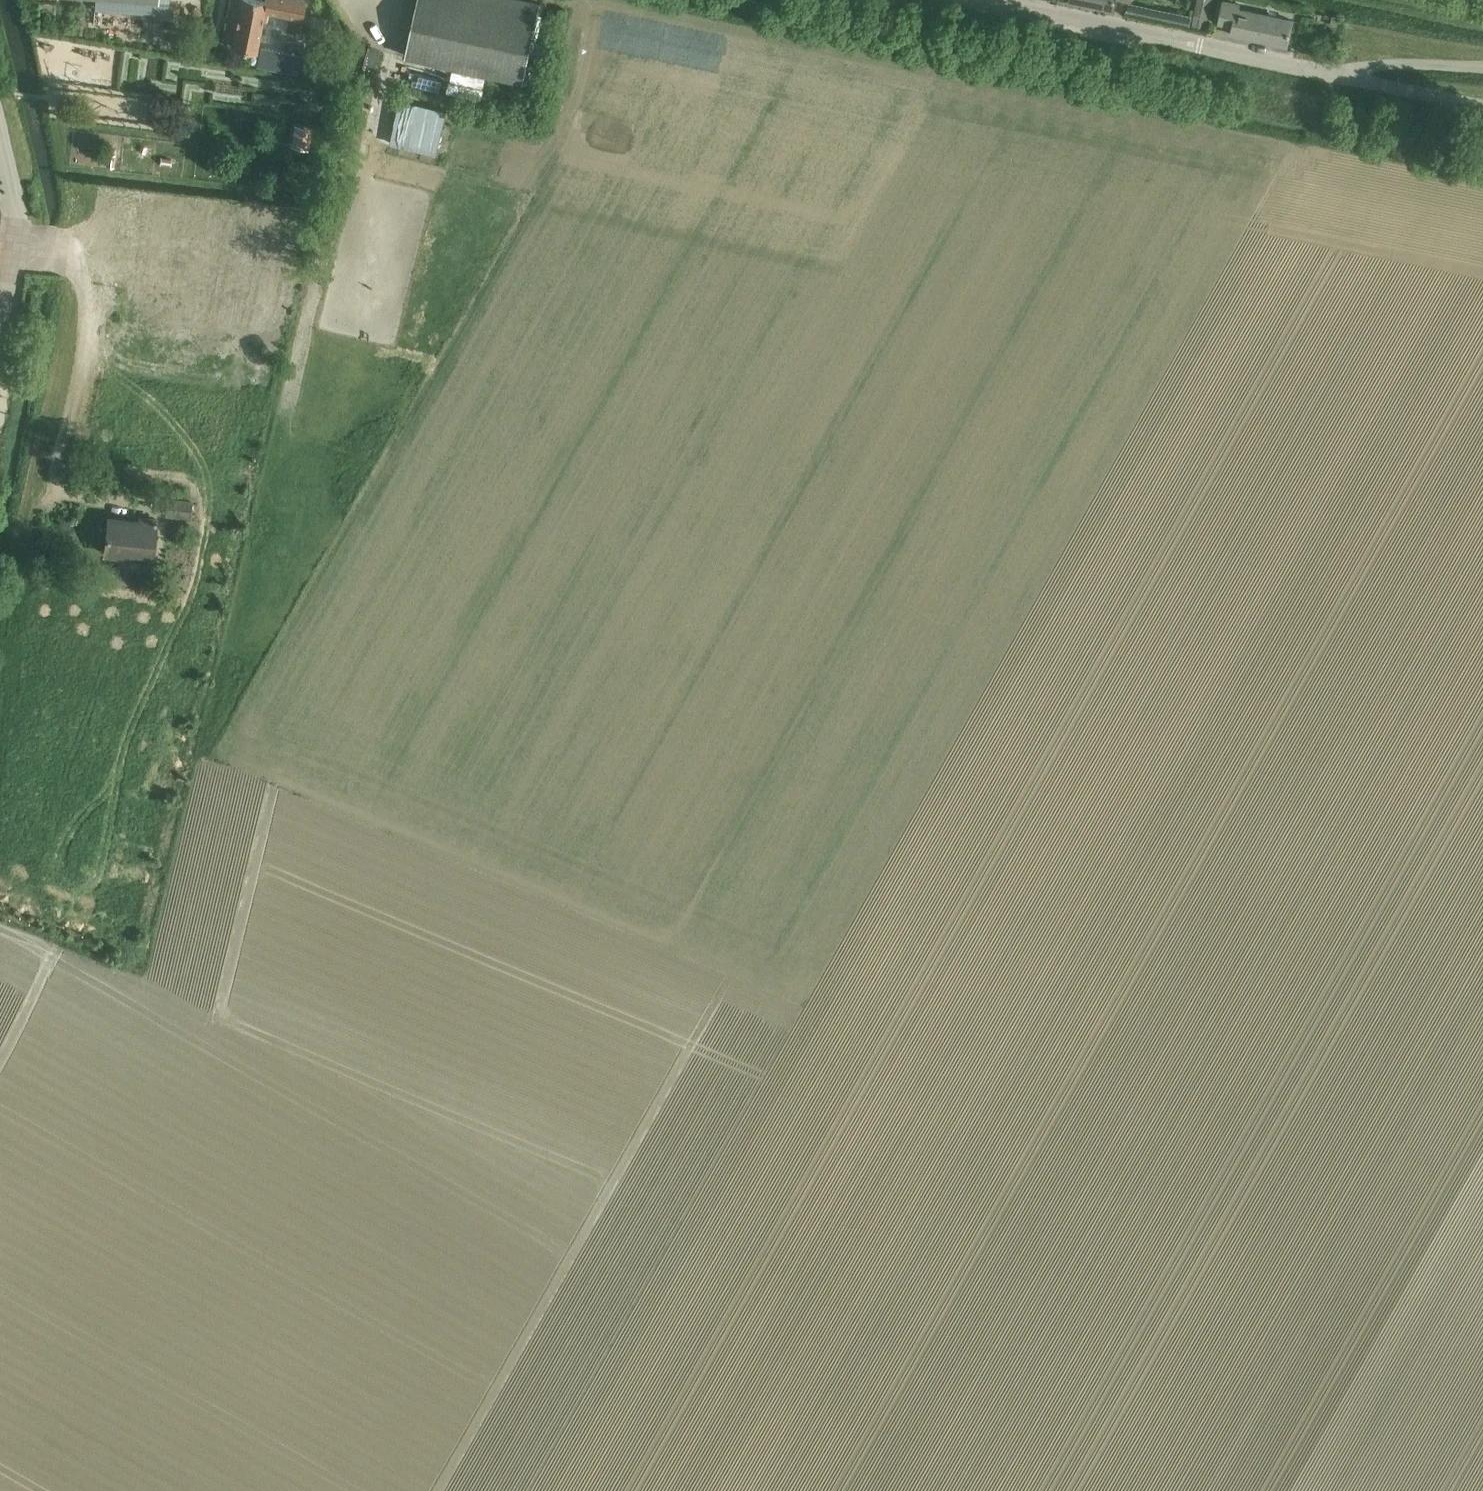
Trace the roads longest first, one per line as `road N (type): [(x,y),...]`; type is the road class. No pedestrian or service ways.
road 1 (unclassified): [(1482,106),(1200,45)]
road 2 (residential): [(1200,45),(987,0)]
road 3 (unclassified): [(0,124),(18,221),(0,317)]

